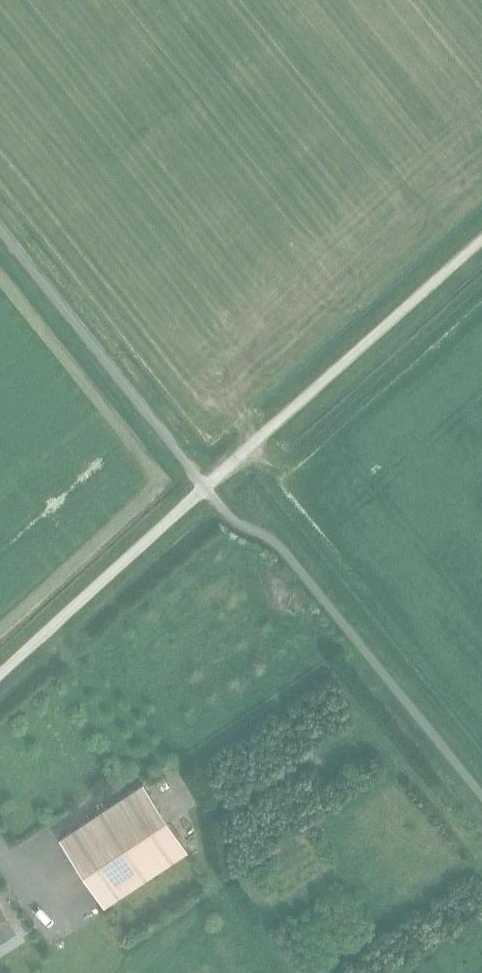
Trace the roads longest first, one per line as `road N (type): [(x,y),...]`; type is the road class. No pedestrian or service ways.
road 1 (unclassified): [(0,672),(306,387),(481,239)]

